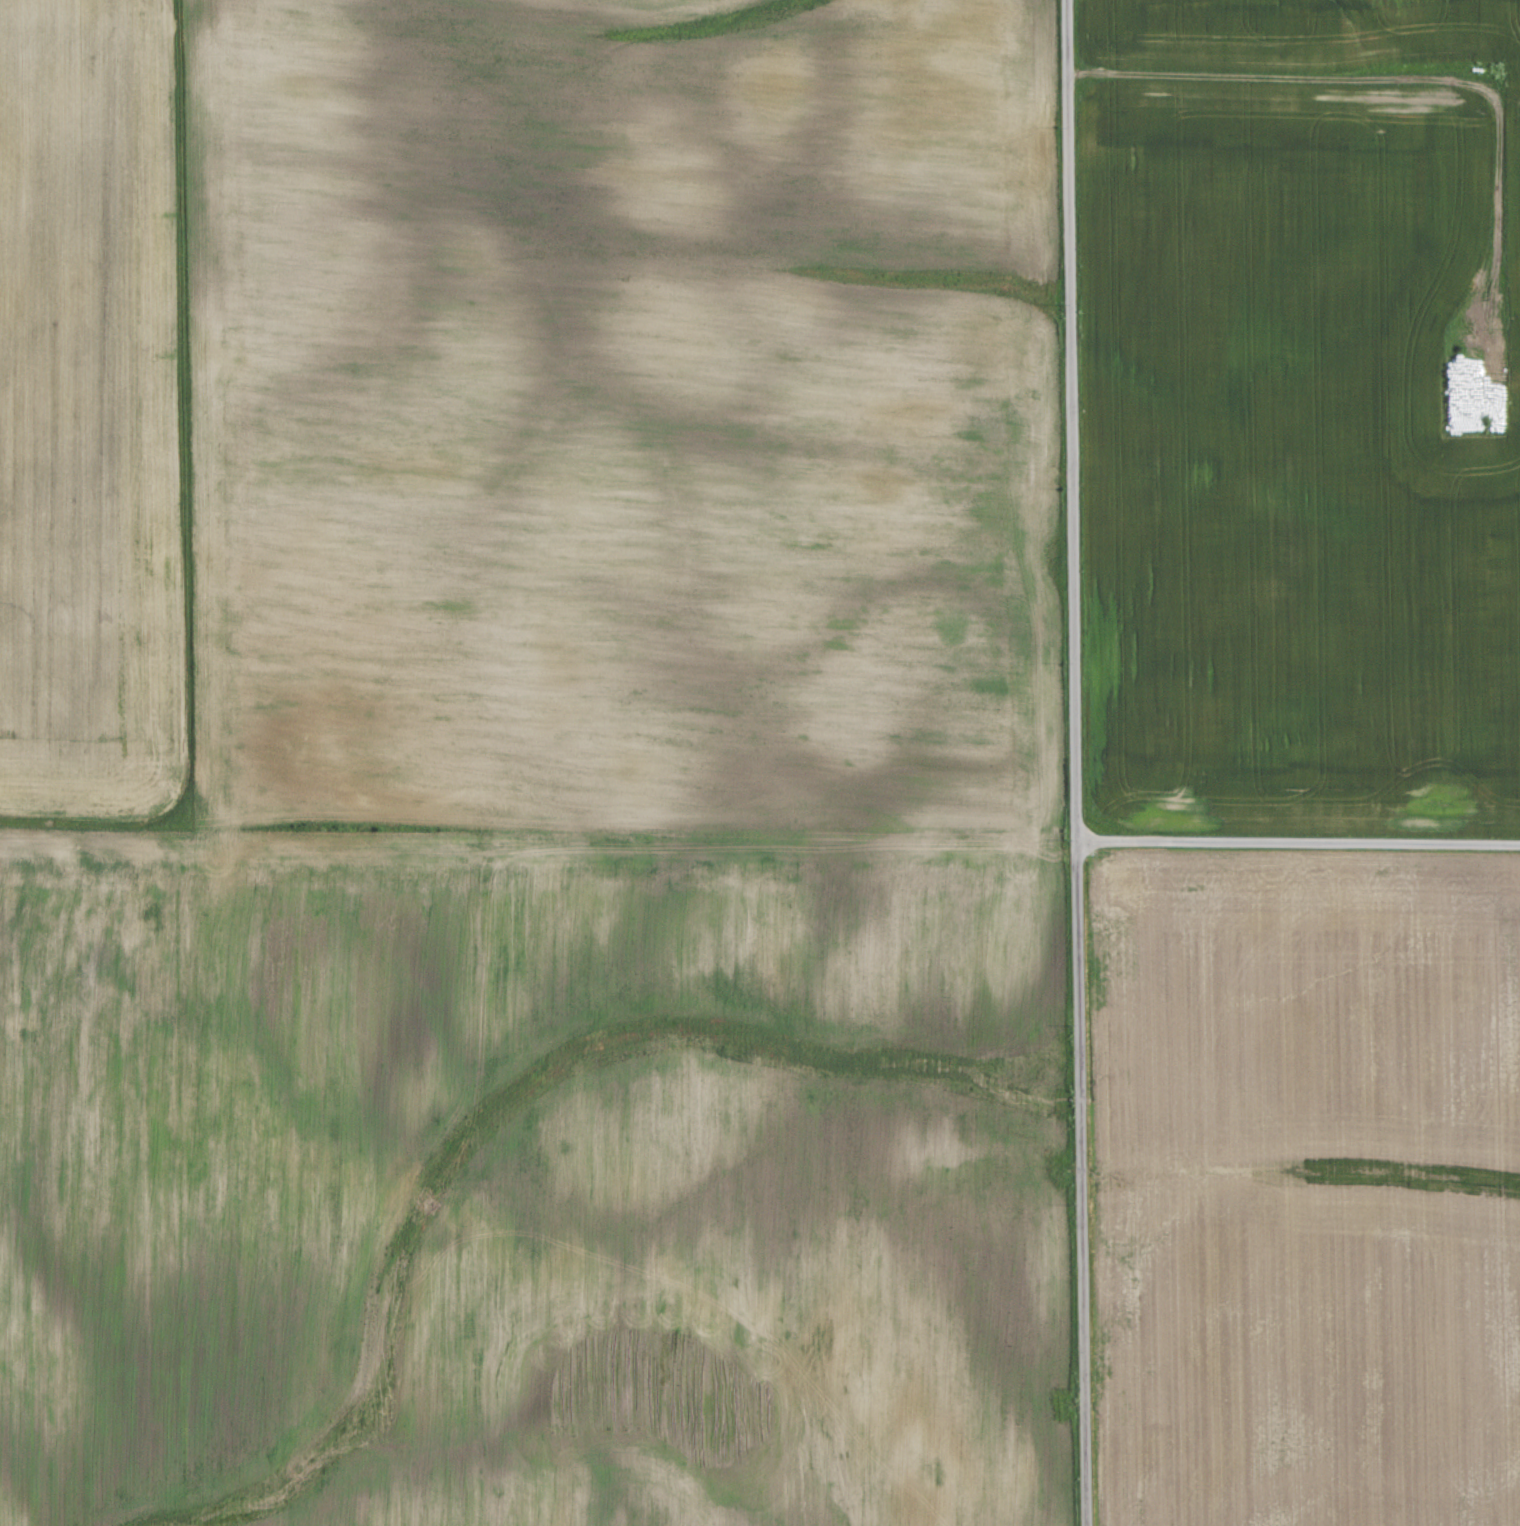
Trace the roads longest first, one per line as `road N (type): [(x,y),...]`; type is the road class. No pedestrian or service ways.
road 1 (residential): [(1087,1525),(1066,0)]
road 2 (residential): [(1077,842),(1519,846)]

